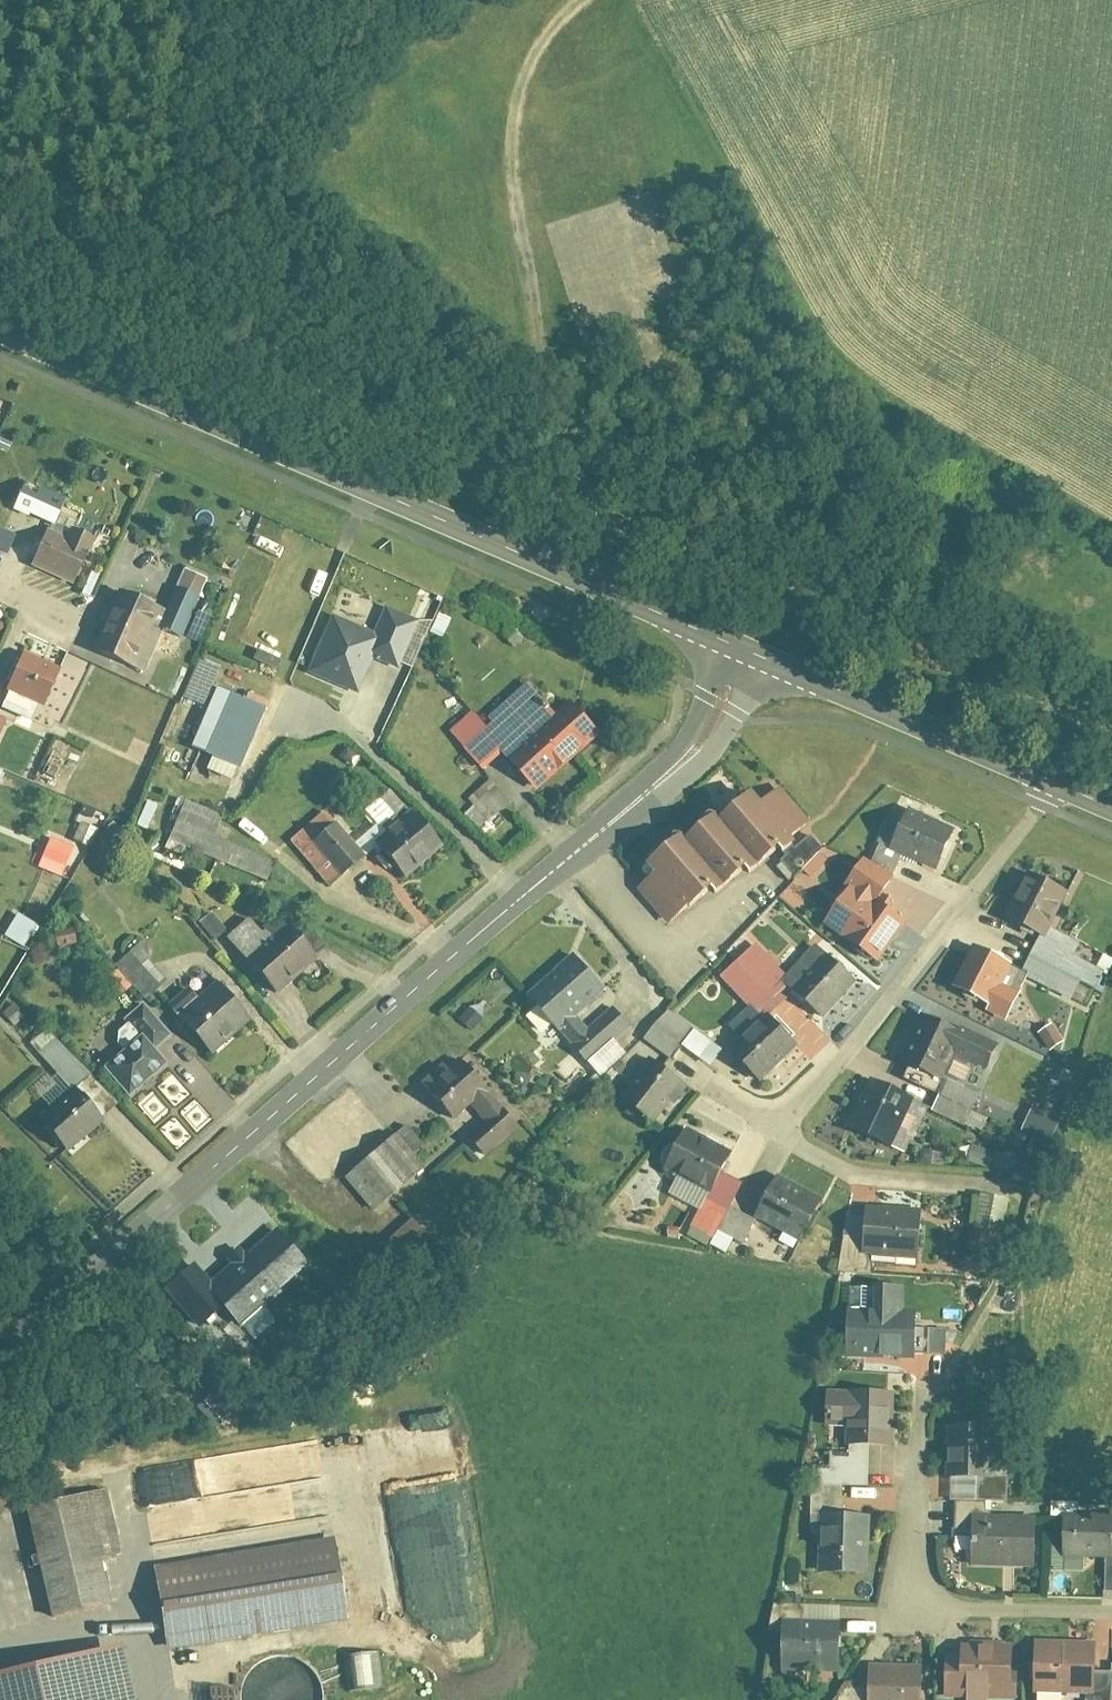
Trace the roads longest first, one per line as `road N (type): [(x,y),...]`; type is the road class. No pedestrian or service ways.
road 1 (secondary): [(750,650),(0,329)]
road 2 (tertiary): [(523,900),(0,1355)]
road 3 (track): [(598,520),(548,357),(515,170),(514,121),(530,68),(574,0)]
road 4 (residential): [(1054,781),(952,923),(778,1129)]
road 5 (residential): [(1111,1613),(941,1605),(918,1586),(907,1562),(922,1425)]
road 6 (tertiary): [(750,650),(701,740),(523,900)]
road 7 (secondary): [(1054,781),(750,650)]
road 8 (residential): [(523,900),(348,728),(301,713)]
road 9 (residential): [(778,1129),(829,1166),(859,1174),(981,1182)]

